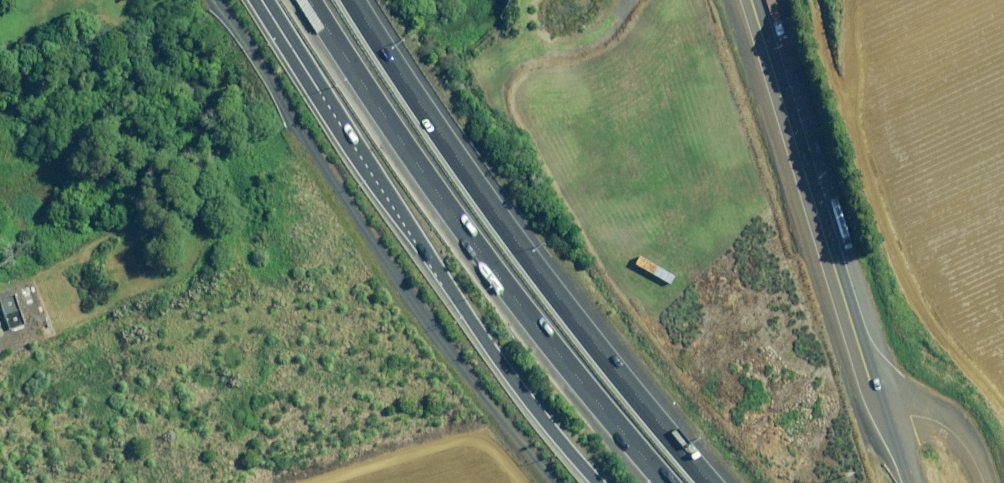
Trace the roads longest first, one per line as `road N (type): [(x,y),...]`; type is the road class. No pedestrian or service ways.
road 1 (motorway): [(663,482),(447,213),(306,0)]
road 2 (motorway): [(349,0),(562,310),(705,482)]
road 3 (motorway): [(594,482),(503,370),(259,0)]
road 4 (primary): [(749,0),(882,418)]

